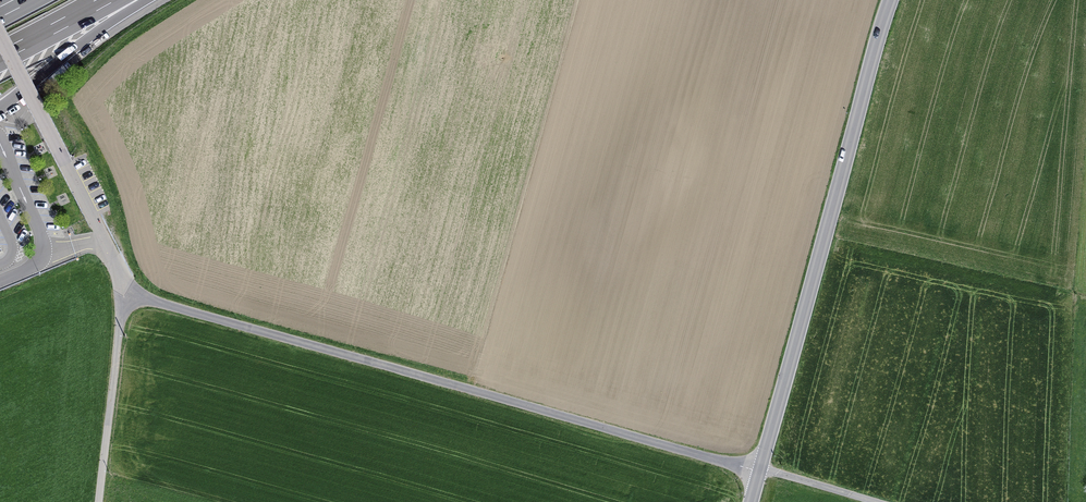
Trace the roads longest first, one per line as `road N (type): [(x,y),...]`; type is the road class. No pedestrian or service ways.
road 1 (unclassified): [(760,469),(127,291)]
road 2 (tertiary): [(888,0),(760,469)]
road 3 (unclassified): [(127,291),(0,35)]
road 4 (unclassified): [(99,501),(127,291)]
road 5 (unclassified): [(876,501),(760,469)]
road 6 (motorway): [(0,56),(106,0)]

